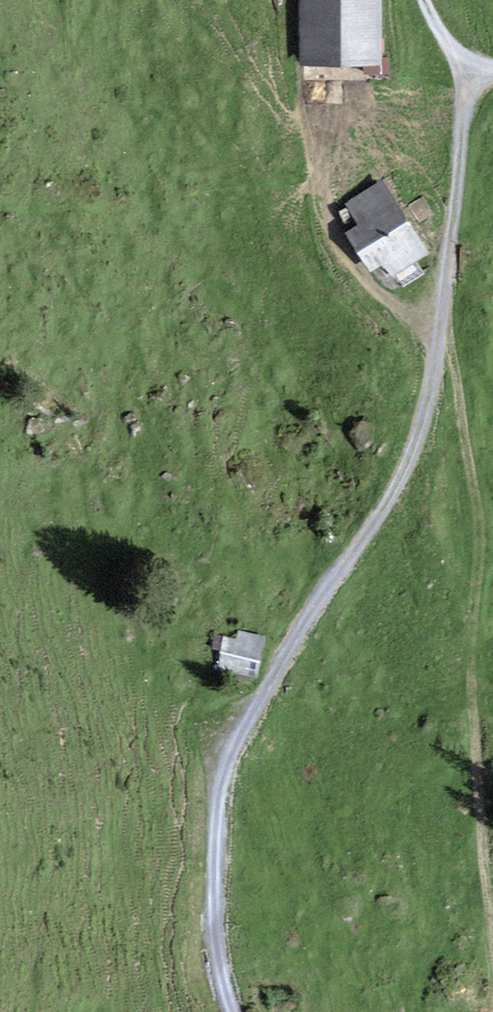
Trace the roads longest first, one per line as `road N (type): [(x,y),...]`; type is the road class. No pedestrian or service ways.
road 1 (track): [(492,70),(475,74),(469,92),(442,321),(417,437),(241,729),(222,779),(215,908),(234,1011)]
road 2 (track): [(442,321),(479,500),(474,723),(492,953)]

